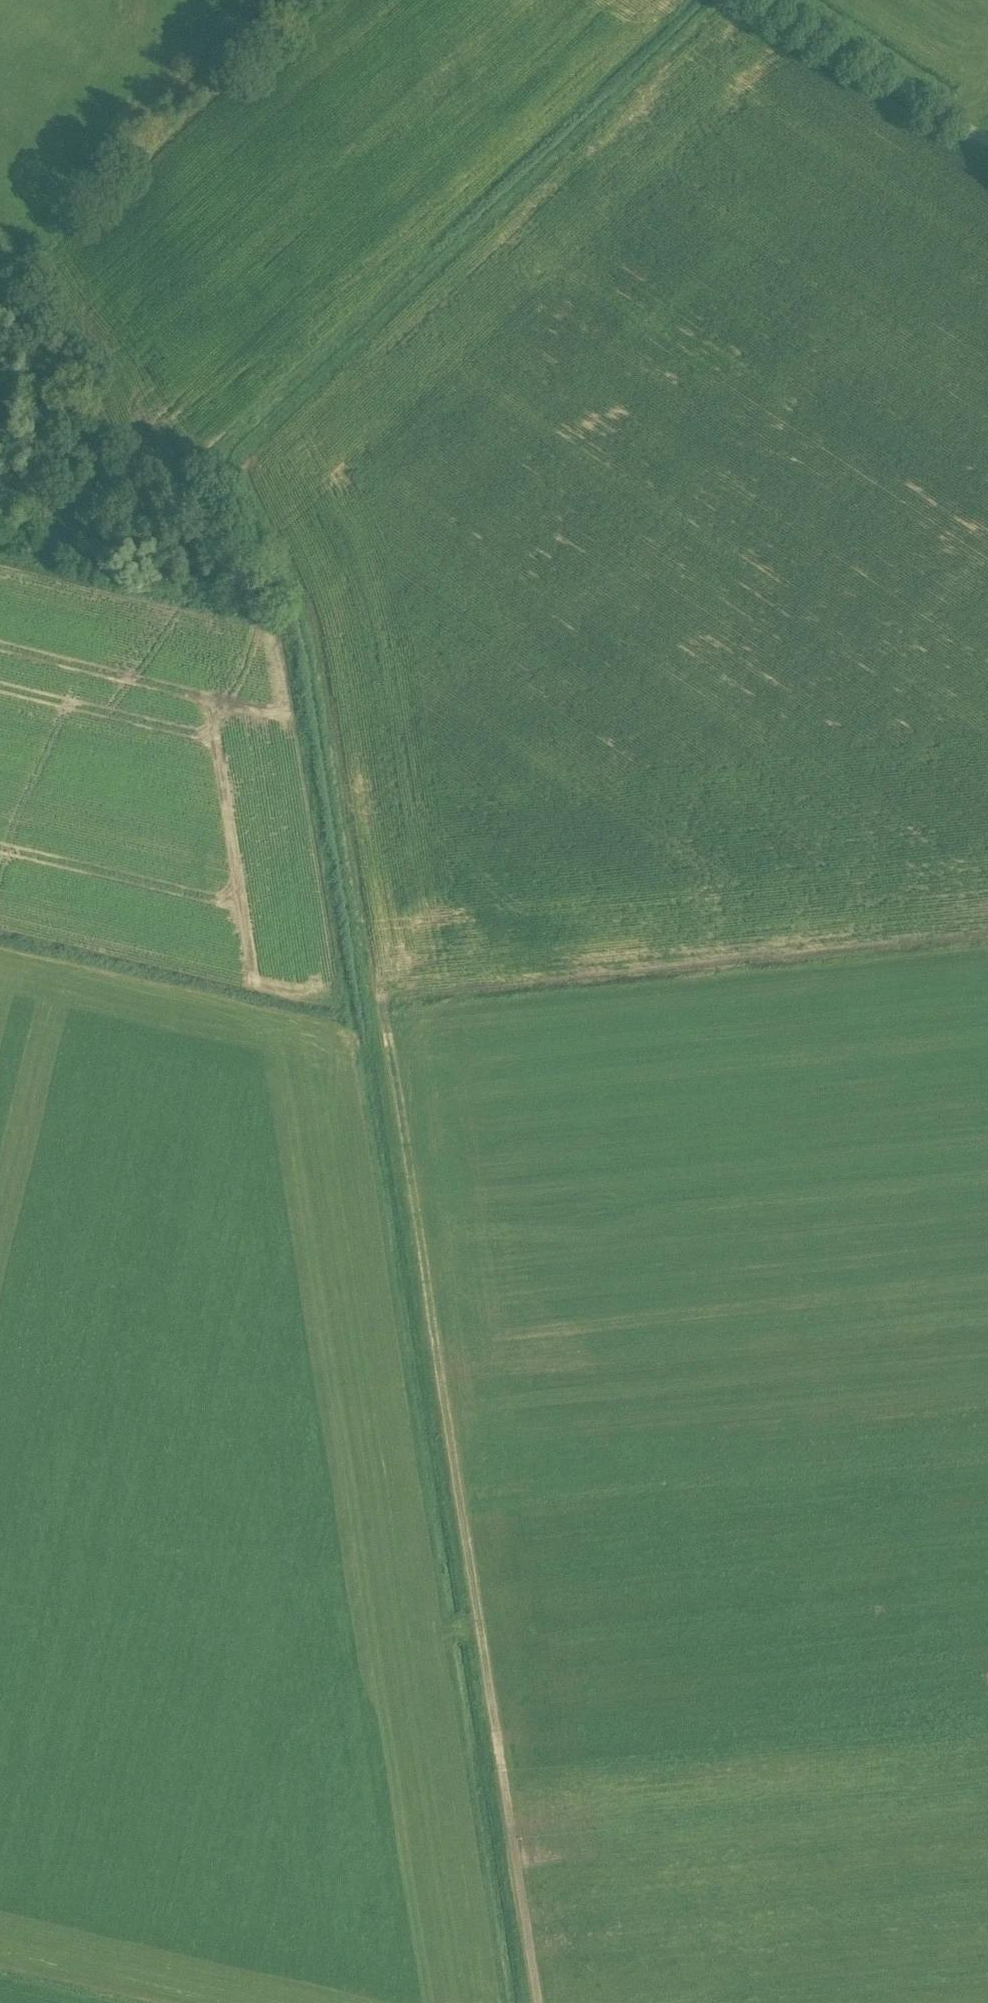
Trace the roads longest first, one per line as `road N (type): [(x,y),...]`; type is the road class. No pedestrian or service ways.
road 1 (unclassified): [(987,146),(776,0)]

